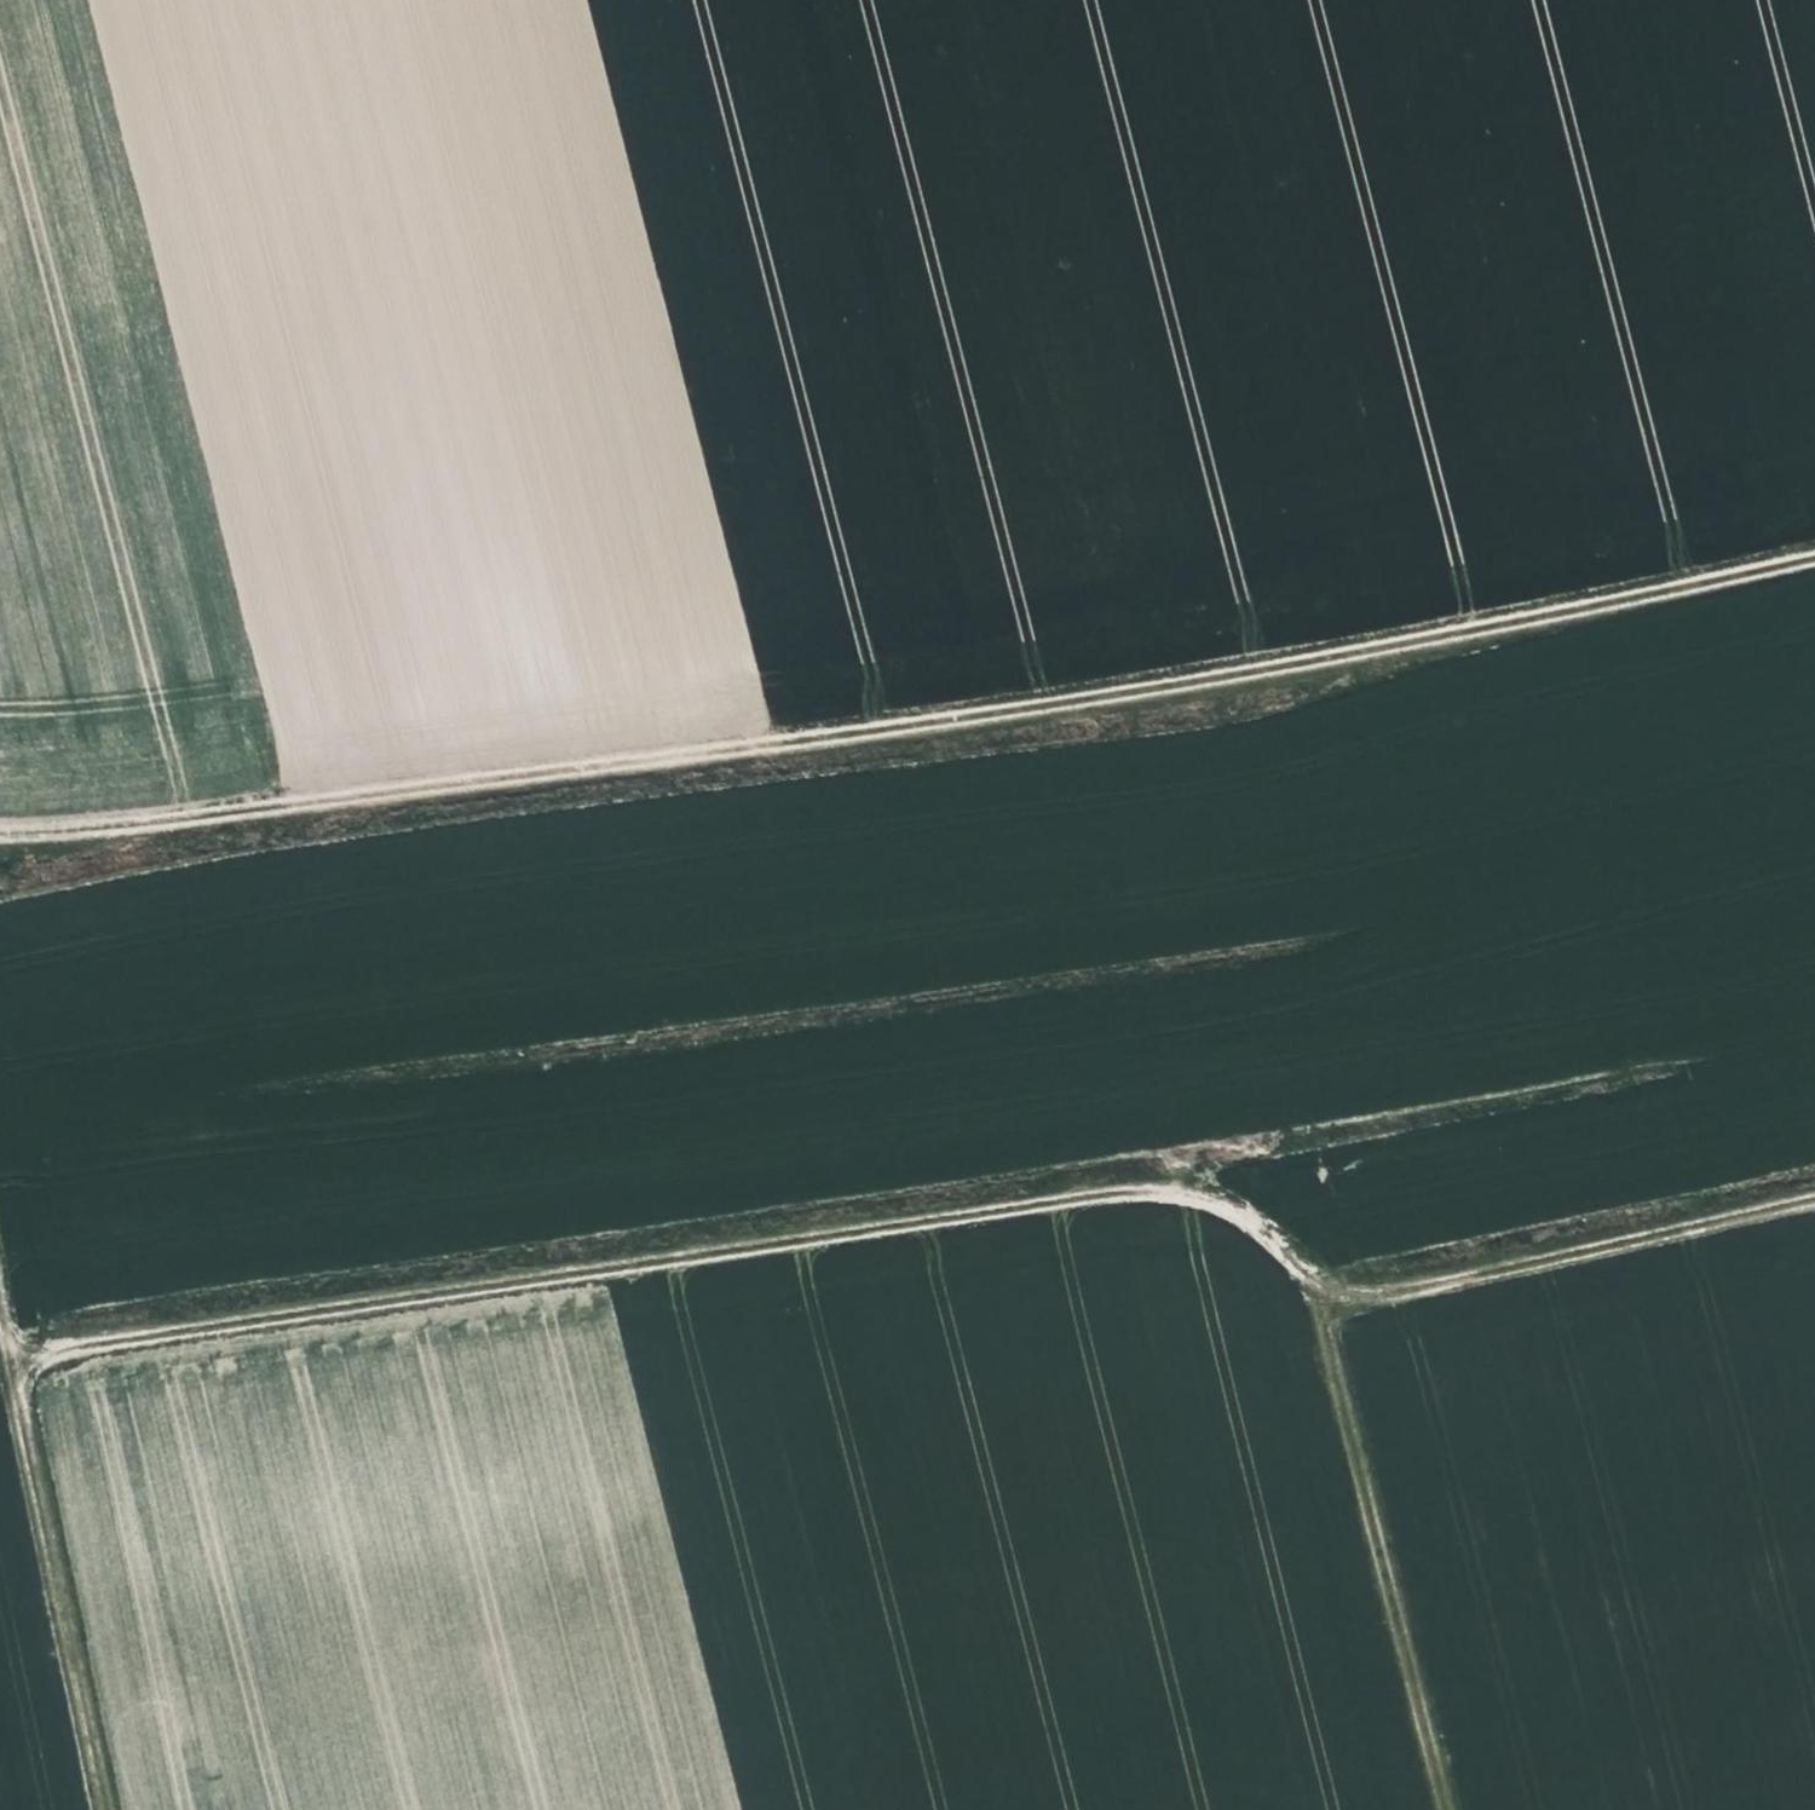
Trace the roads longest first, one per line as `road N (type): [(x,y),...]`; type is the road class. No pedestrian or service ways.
road 1 (track): [(104,1809),(12,1355),(1177,1184),(1277,1225),(1323,1305),(1814,1188)]
road 2 (track): [(0,832),(81,831),(1123,699),(1814,555)]
road 3 (track): [(1323,1305),(1450,1809)]

